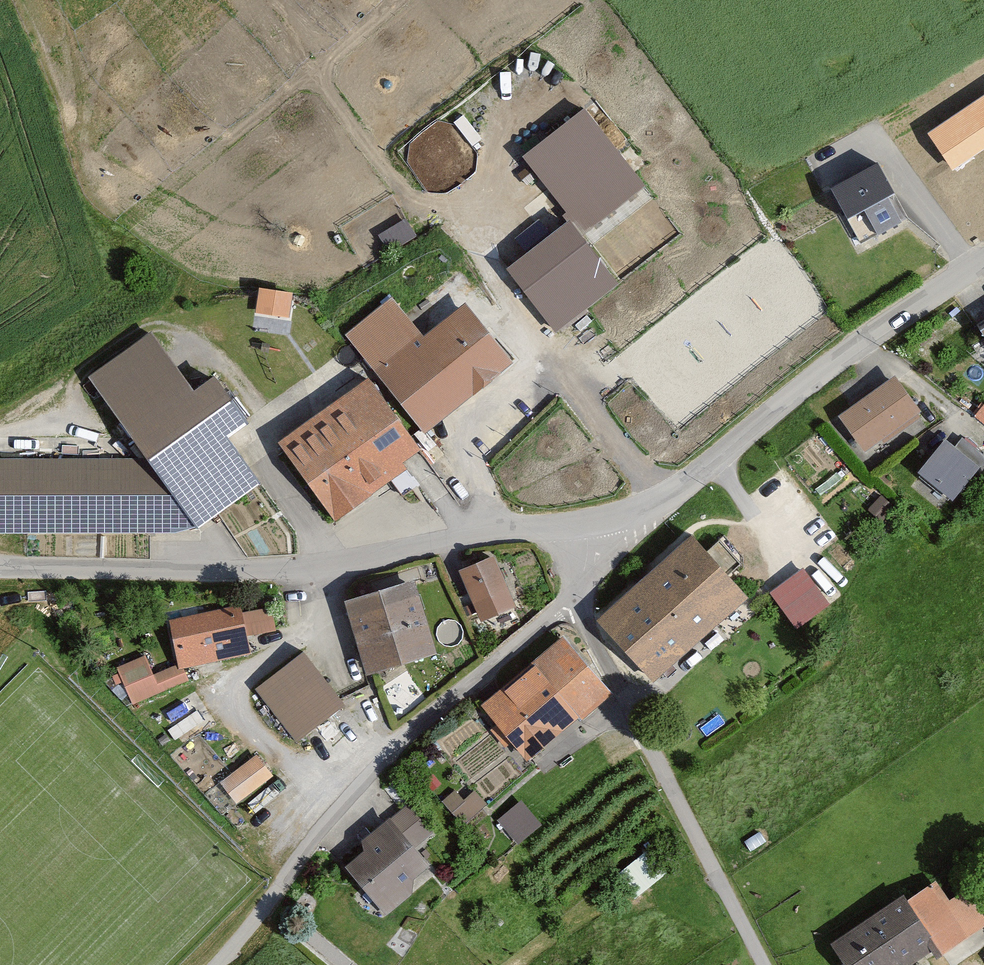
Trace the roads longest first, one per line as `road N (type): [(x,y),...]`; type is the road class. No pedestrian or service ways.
road 1 (residential): [(563,537),(495,539),(339,567),(0,574)]
road 2 (residential): [(574,586),(432,718),(206,964)]
road 3 (residential): [(983,264),(829,371),(677,496),(563,537)]
road 4 (residential): [(574,586),(769,964)]

